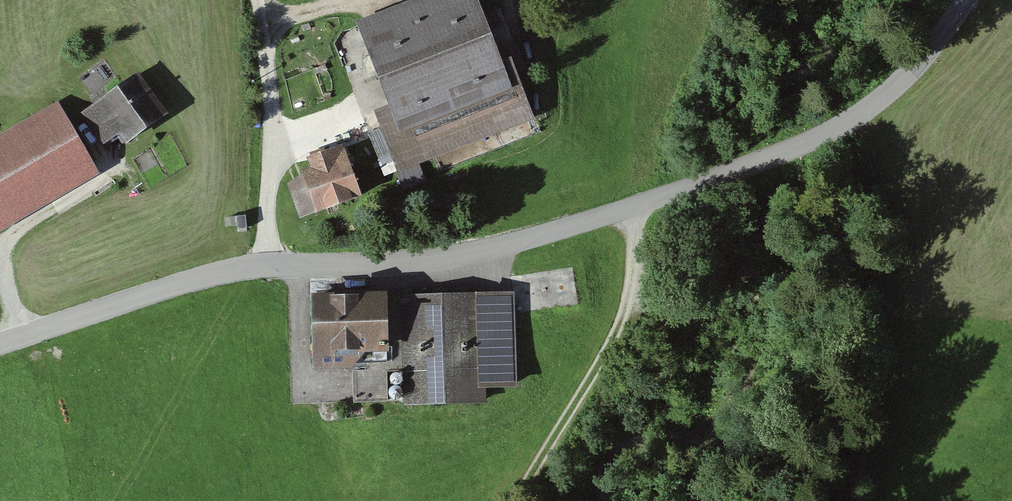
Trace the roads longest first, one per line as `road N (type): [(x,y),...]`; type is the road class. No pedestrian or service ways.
road 1 (tertiary): [(0,341),(223,269),(487,250),(733,172),(829,134),(900,80),(963,0)]
road 2 (track): [(637,204),(631,278),(602,356),(512,500)]

